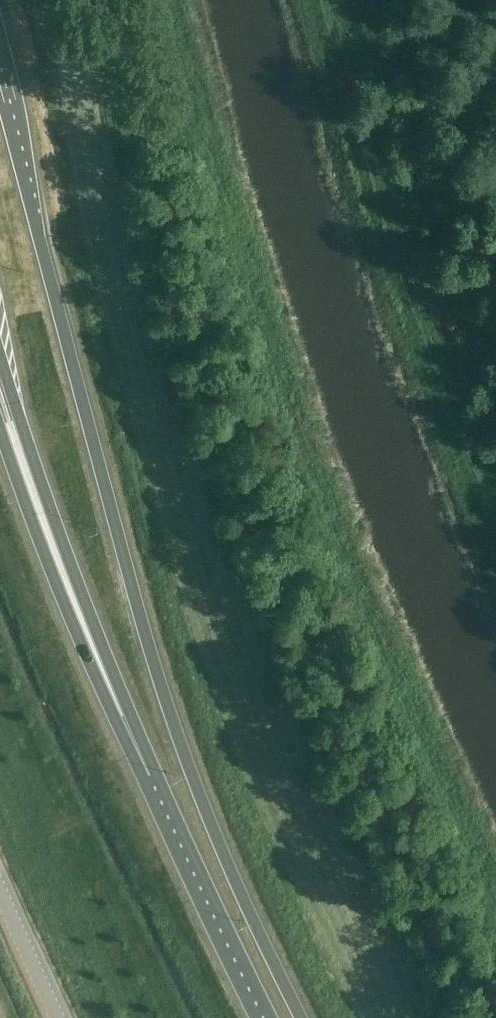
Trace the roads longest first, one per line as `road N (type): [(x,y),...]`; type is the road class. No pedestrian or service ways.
road 1 (trunk): [(298,1017),(169,713),(0,88)]
road 2 (trunk): [(21,454),(56,556),(262,1017)]
road 3 (track): [(495,564),(393,281),(318,0)]
road 4 (unclassified): [(56,1017),(0,888)]

